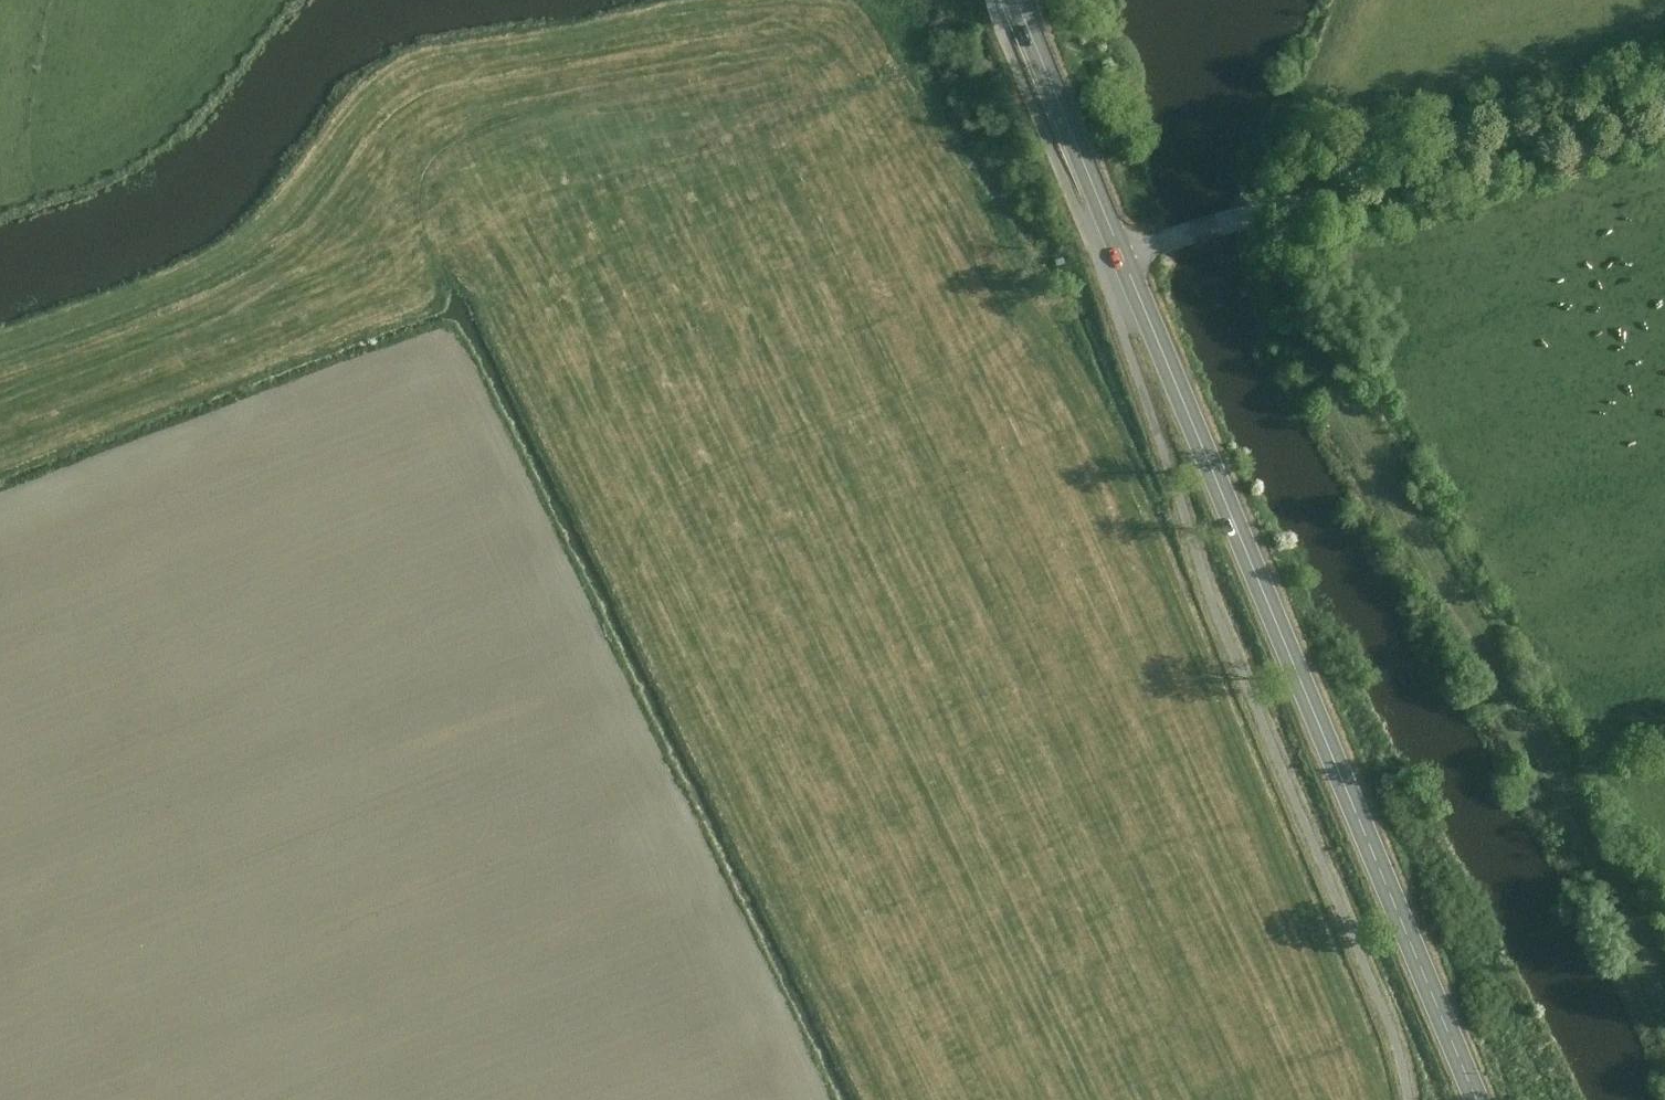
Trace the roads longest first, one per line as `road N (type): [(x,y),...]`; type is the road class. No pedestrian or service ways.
road 1 (tertiary): [(1480,1099),(1121,253)]
road 2 (unclassified): [(1121,253),(1664,90)]
road 3 (tertiary): [(1121,253),(1019,0)]

